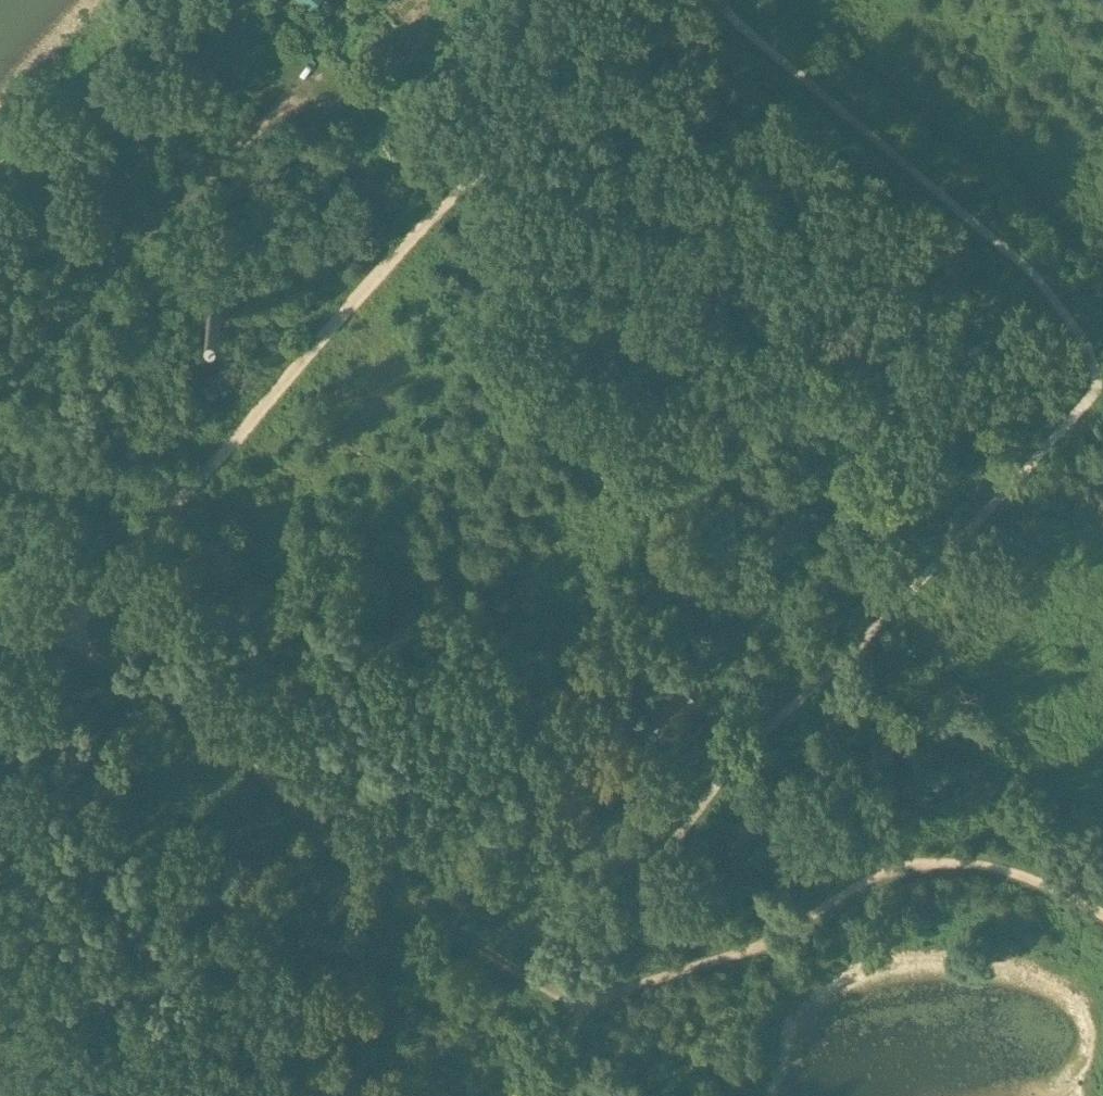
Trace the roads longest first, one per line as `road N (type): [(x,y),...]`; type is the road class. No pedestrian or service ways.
road 1 (track): [(636,0),(107,565),(81,654),(181,697),(317,826),(514,978),(577,1014)]
road 2 (track): [(1102,915),(1070,894),(970,862),(899,872),(758,942),(589,1001)]

